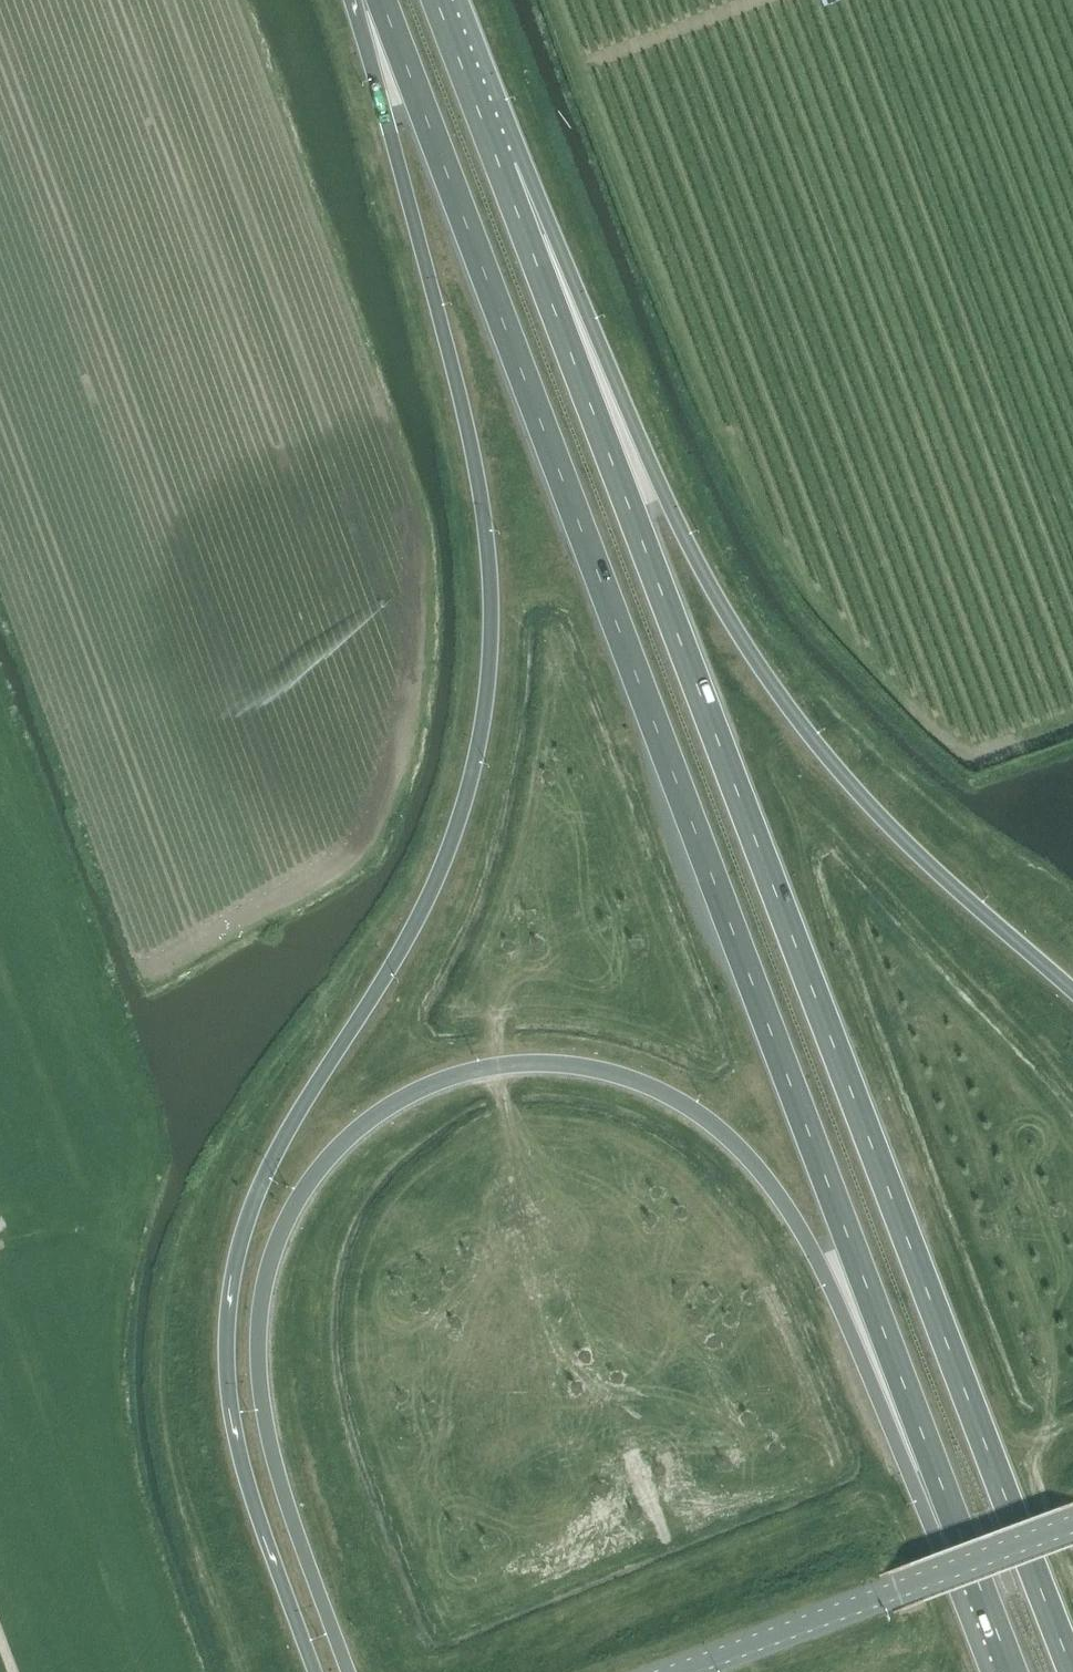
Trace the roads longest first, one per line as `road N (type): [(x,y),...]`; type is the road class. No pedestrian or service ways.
road 1 (trunk): [(362,0),(479,470),(491,620),(486,702),(454,839),(408,940),(258,1187),(233,1264),(229,1412),(254,1513),(314,1671)]
road 2 (trunk): [(378,0),(984,1604)]
road 3 (trunk): [(1072,1668),(510,187)]
road 4 (trunk): [(347,1671),(270,1455),(257,1361),(261,1290),(298,1196),(355,1130),(450,1075),(522,1062),(585,1066),(654,1086),(715,1124),(772,1185),(895,1410),(984,1604)]
road 5 (trunk): [(1072,991),(896,835),(764,680),(510,187)]
road 6 (trunk): [(1072,1524),(678,1671)]
road 7 (trunk): [(510,187),(439,0)]

